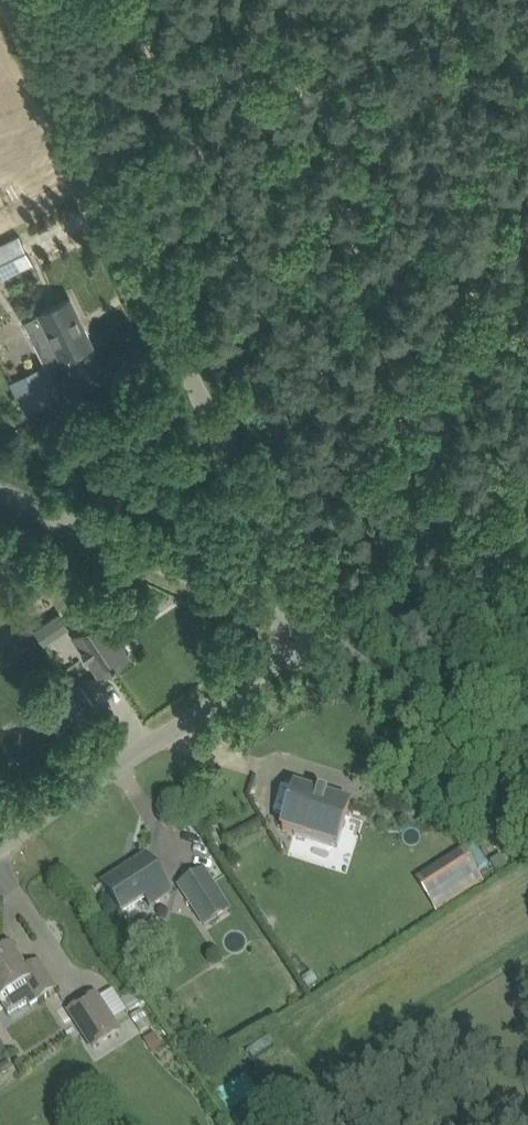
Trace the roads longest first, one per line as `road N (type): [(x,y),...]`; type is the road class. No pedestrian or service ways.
road 1 (unclassified): [(316,638),(7,0)]
road 2 (unclassified): [(0,847),(316,638)]
road 3 (unclassified): [(316,638),(0,490)]
road 4 (unclassified): [(527,756),(316,638)]

